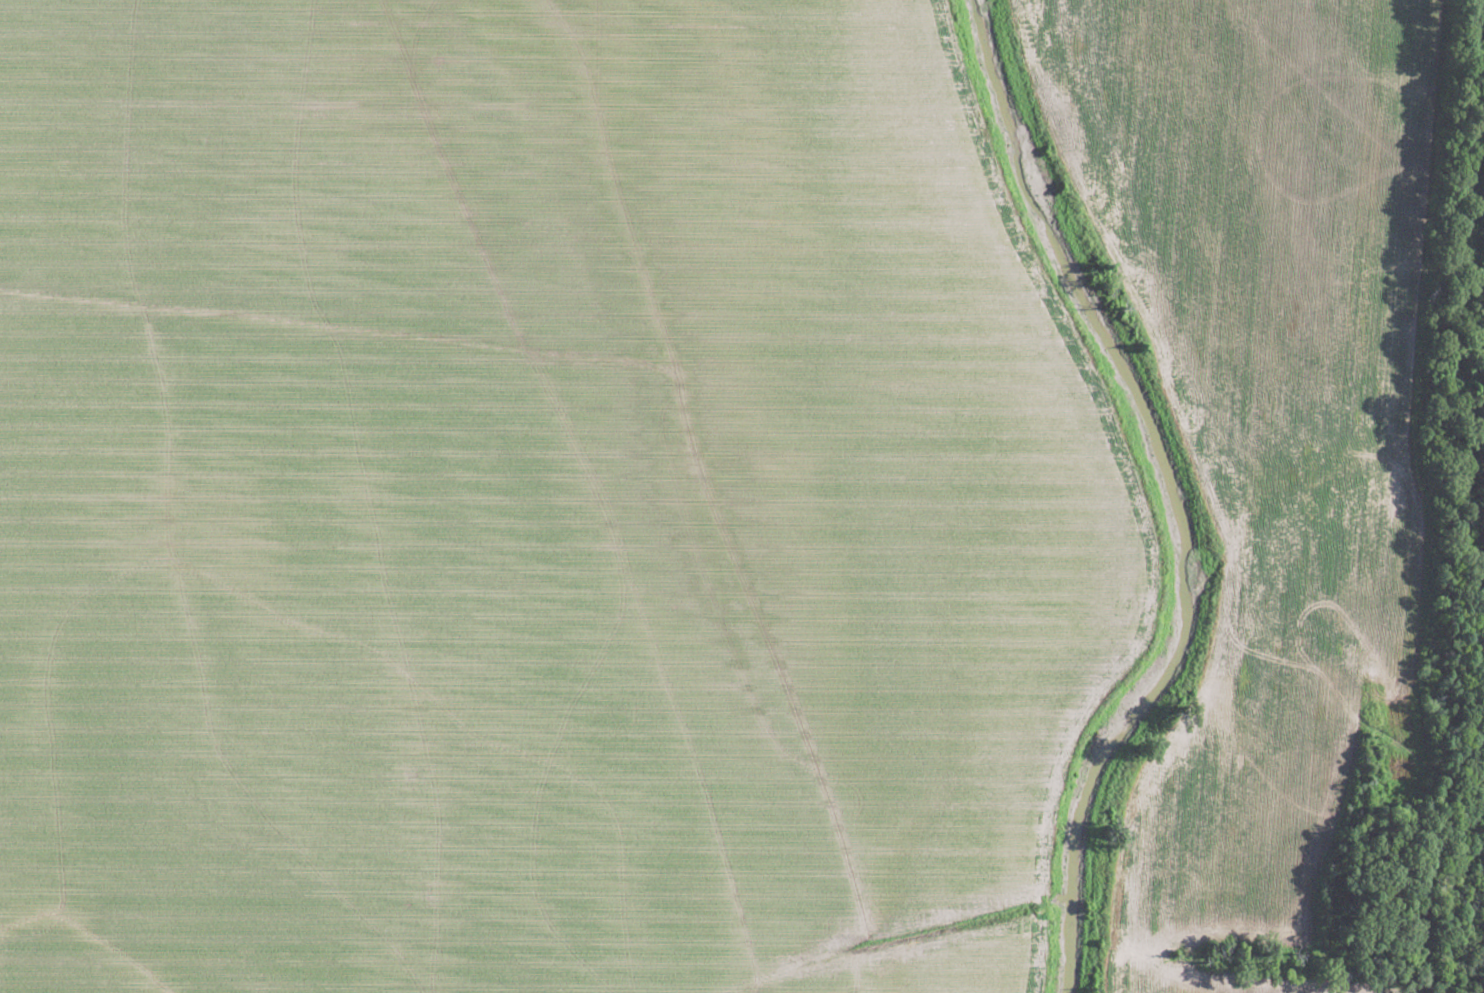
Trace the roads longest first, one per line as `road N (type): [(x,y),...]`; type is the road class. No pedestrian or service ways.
road 1 (track): [(1031,0),(1055,111),(1180,392),(1235,547),(1228,634),(1157,747),(1134,833),(1117,992)]

